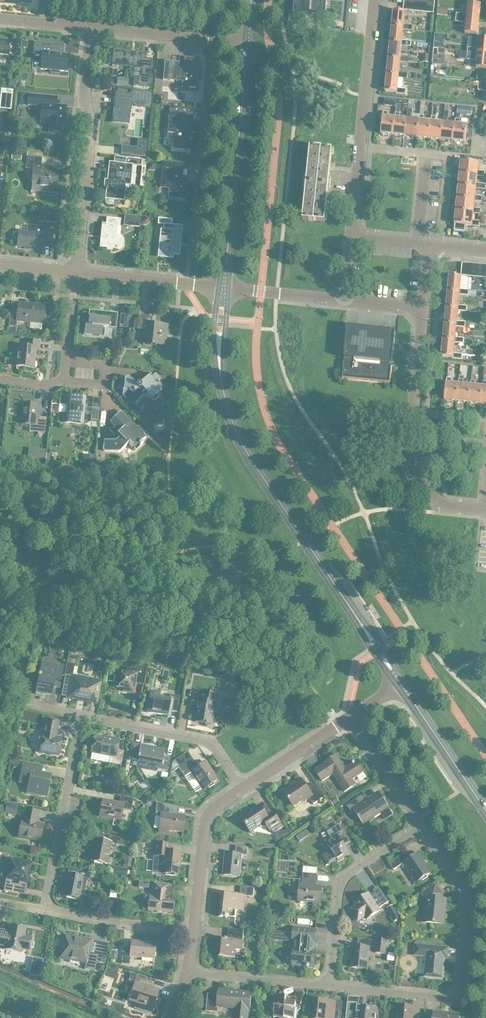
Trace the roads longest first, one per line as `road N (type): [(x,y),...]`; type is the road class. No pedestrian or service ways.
road 1 (residential): [(330,984),(459,1000),(464,901),(422,826)]
road 2 (tertiary): [(358,619),(237,434),(219,356)]
road 3 (tertiary): [(224,290),(248,43)]
road 4 (residential): [(485,509),(437,504),(414,427),(423,308)]
road 5 (residential): [(78,275),(92,128),(90,29)]
road 6 (residential): [(350,237),(376,0)]
road 7 (residential): [(330,984),(342,877),(422,826)]
road 8 (residential): [(82,717),(44,907)]
road 9 (residential): [(241,789),(202,741),(82,717)]
road 10 (residential): [(248,43),(90,29)]
road 11 (residential): [(193,929),(211,809),(241,789)]
road 12 (residential): [(44,907),(193,929)]
road 13 (tertiary): [(485,808),(401,684)]
road 14 (residential): [(224,290),(78,275)]
road 15 (residential): [(185,972),(330,984)]
road 16 (residential): [(241,789),(355,719)]
road 17 (residential): [(422,826),(355,719)]

